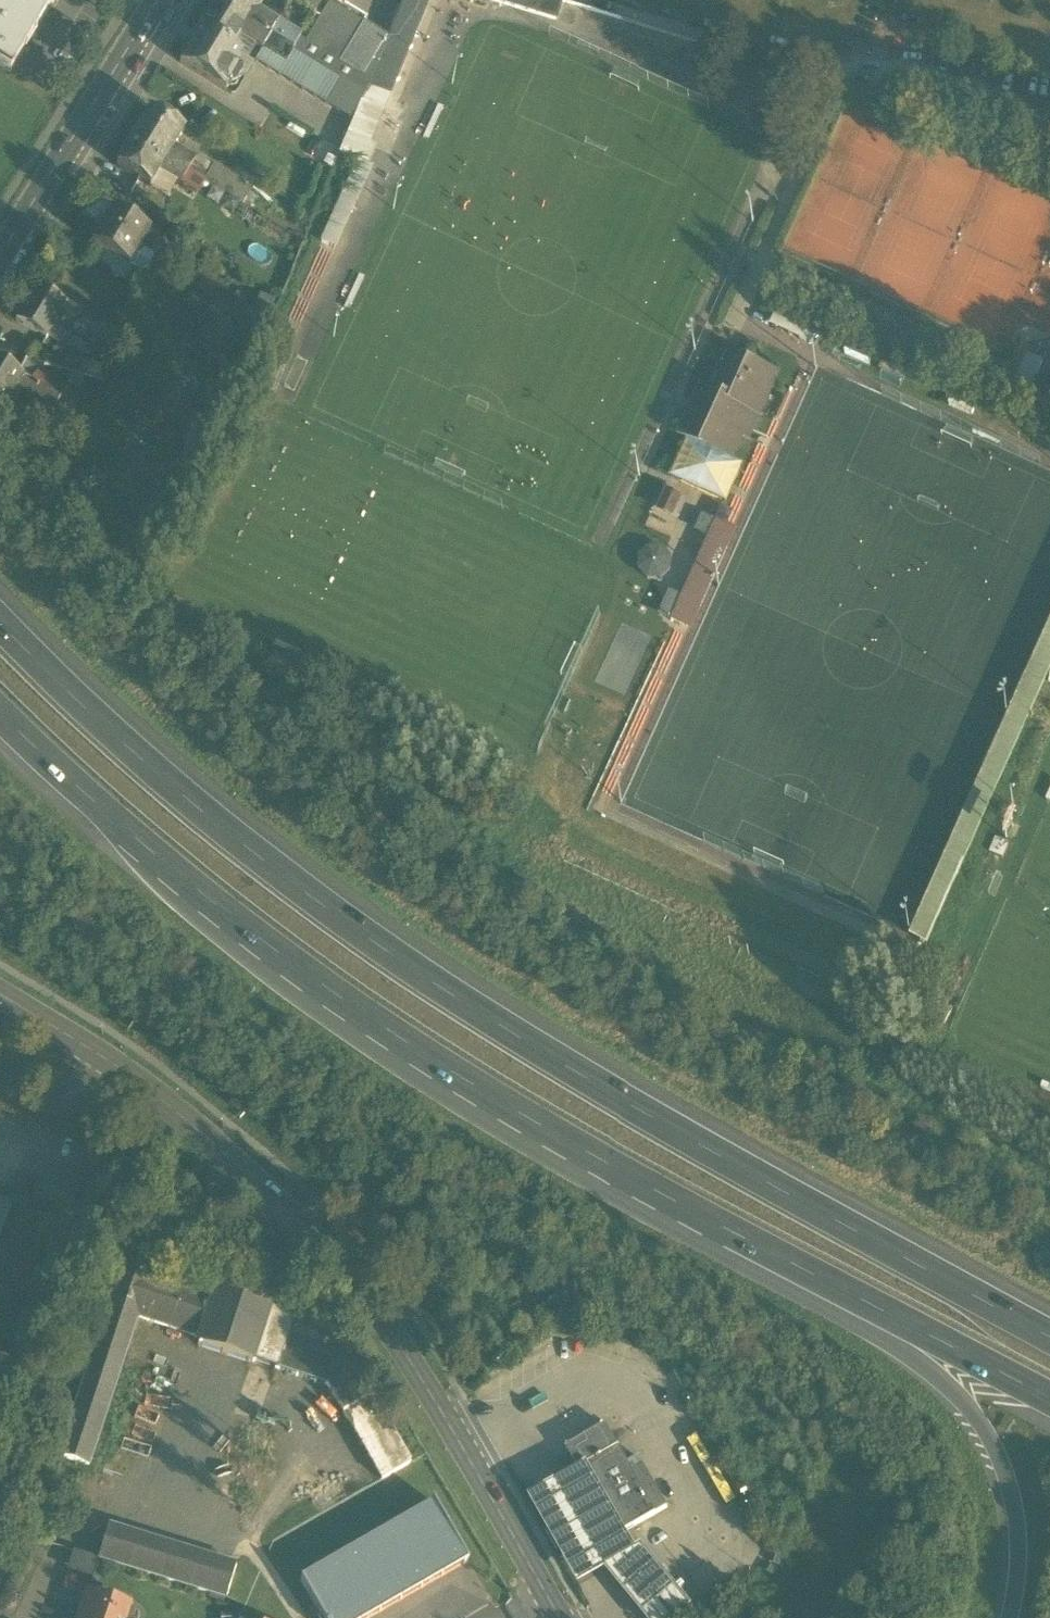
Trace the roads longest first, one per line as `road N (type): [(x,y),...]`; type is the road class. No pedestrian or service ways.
road 1 (motorway): [(1049,1339),(741,1170),(363,942),(110,746),(0,641)]
road 2 (motorway): [(0,726),(201,904),(341,1007),(493,1104),(704,1217)]
road 3 (secondary): [(114,1062),(214,1140),(349,1279),(396,1339),(560,1617)]
road 4 (motorway): [(704,1217),(808,1302),(894,1346),(944,1385),(992,1440),(1014,1497),(1018,1557),(1010,1617)]
road 5 (motorway): [(704,1217),(1049,1400)]
road 6 (tertiary): [(0,256),(158,0)]
road 7 (residential): [(589,0),(838,75)]
road 8 (track): [(1049,68),(908,31),(838,75)]
road 9 (secondary): [(0,995),(114,1062)]
road 10 (residential): [(0,1071),(45,1088),(88,1082),(114,1062)]

